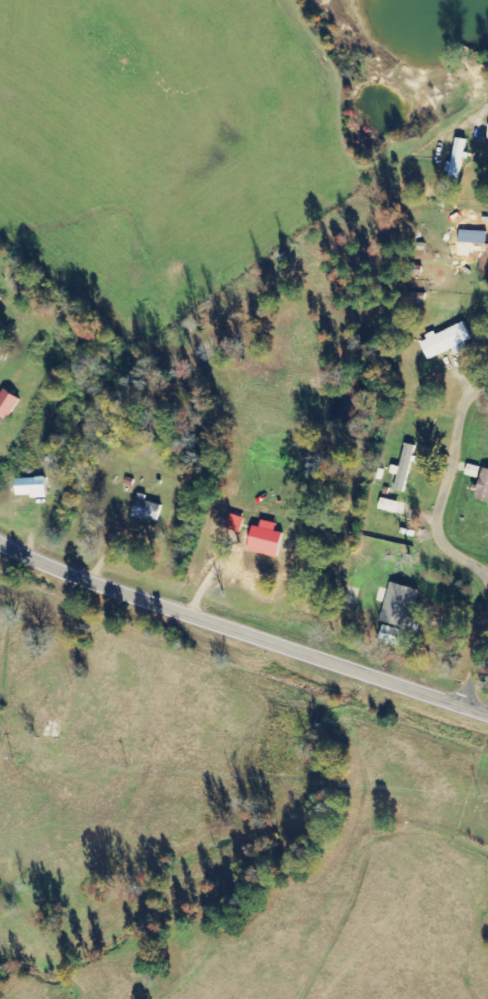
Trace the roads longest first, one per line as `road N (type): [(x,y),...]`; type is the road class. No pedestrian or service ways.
road 1 (tertiary): [(487,708),(0,538)]
road 2 (residential): [(487,561),(446,534),(441,494),(468,391),(473,381),(487,381)]

